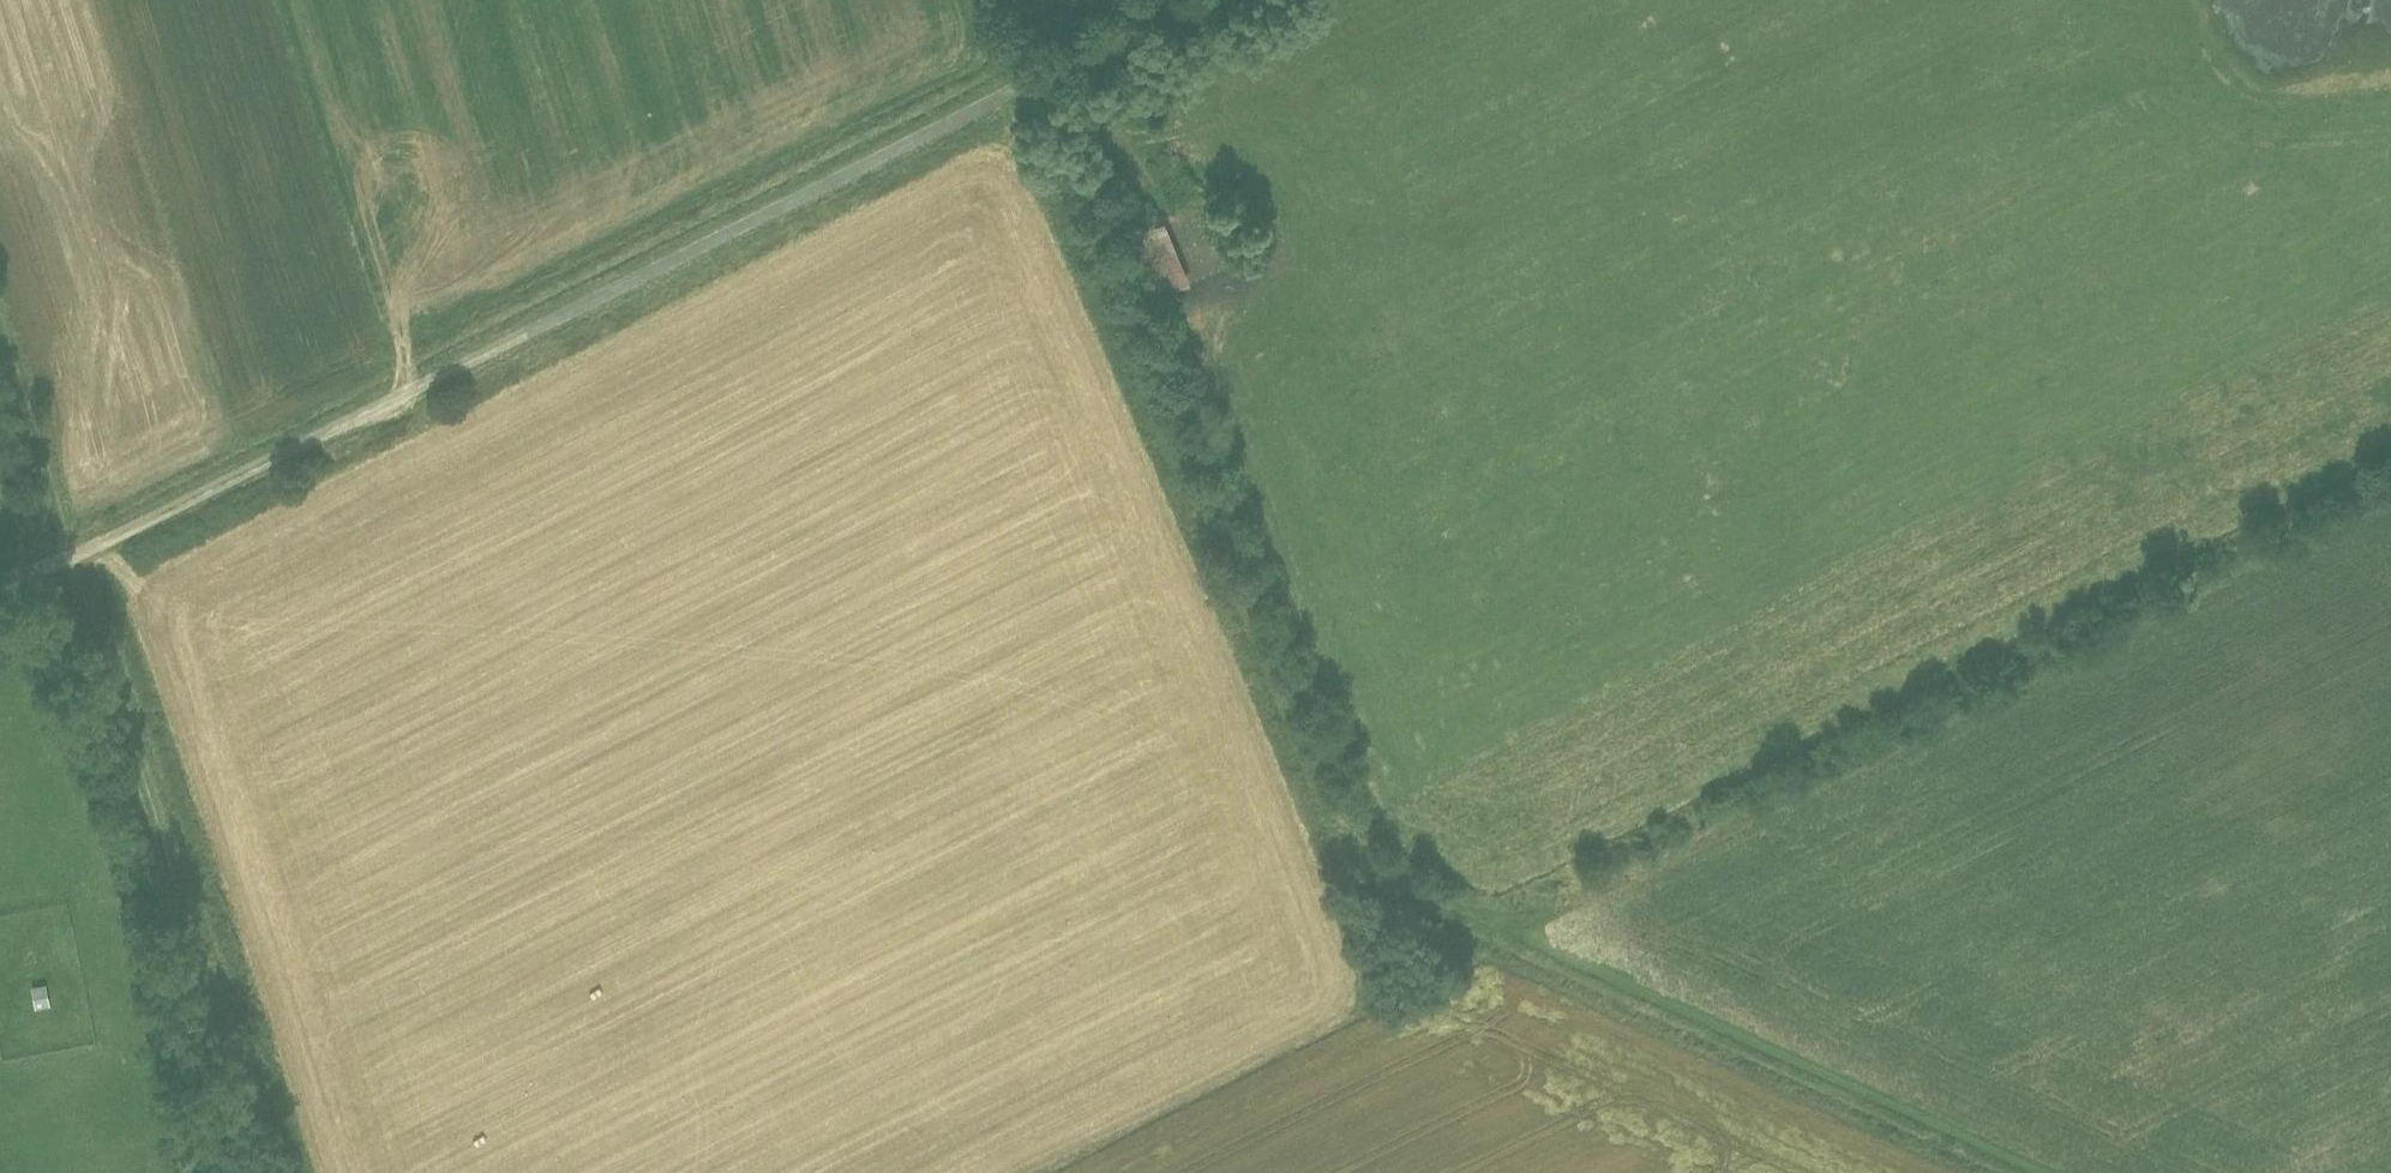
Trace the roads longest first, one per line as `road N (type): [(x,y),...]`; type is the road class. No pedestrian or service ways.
road 1 (track): [(1205,0),(56,565)]
road 2 (track): [(260,1172),(0,387)]

